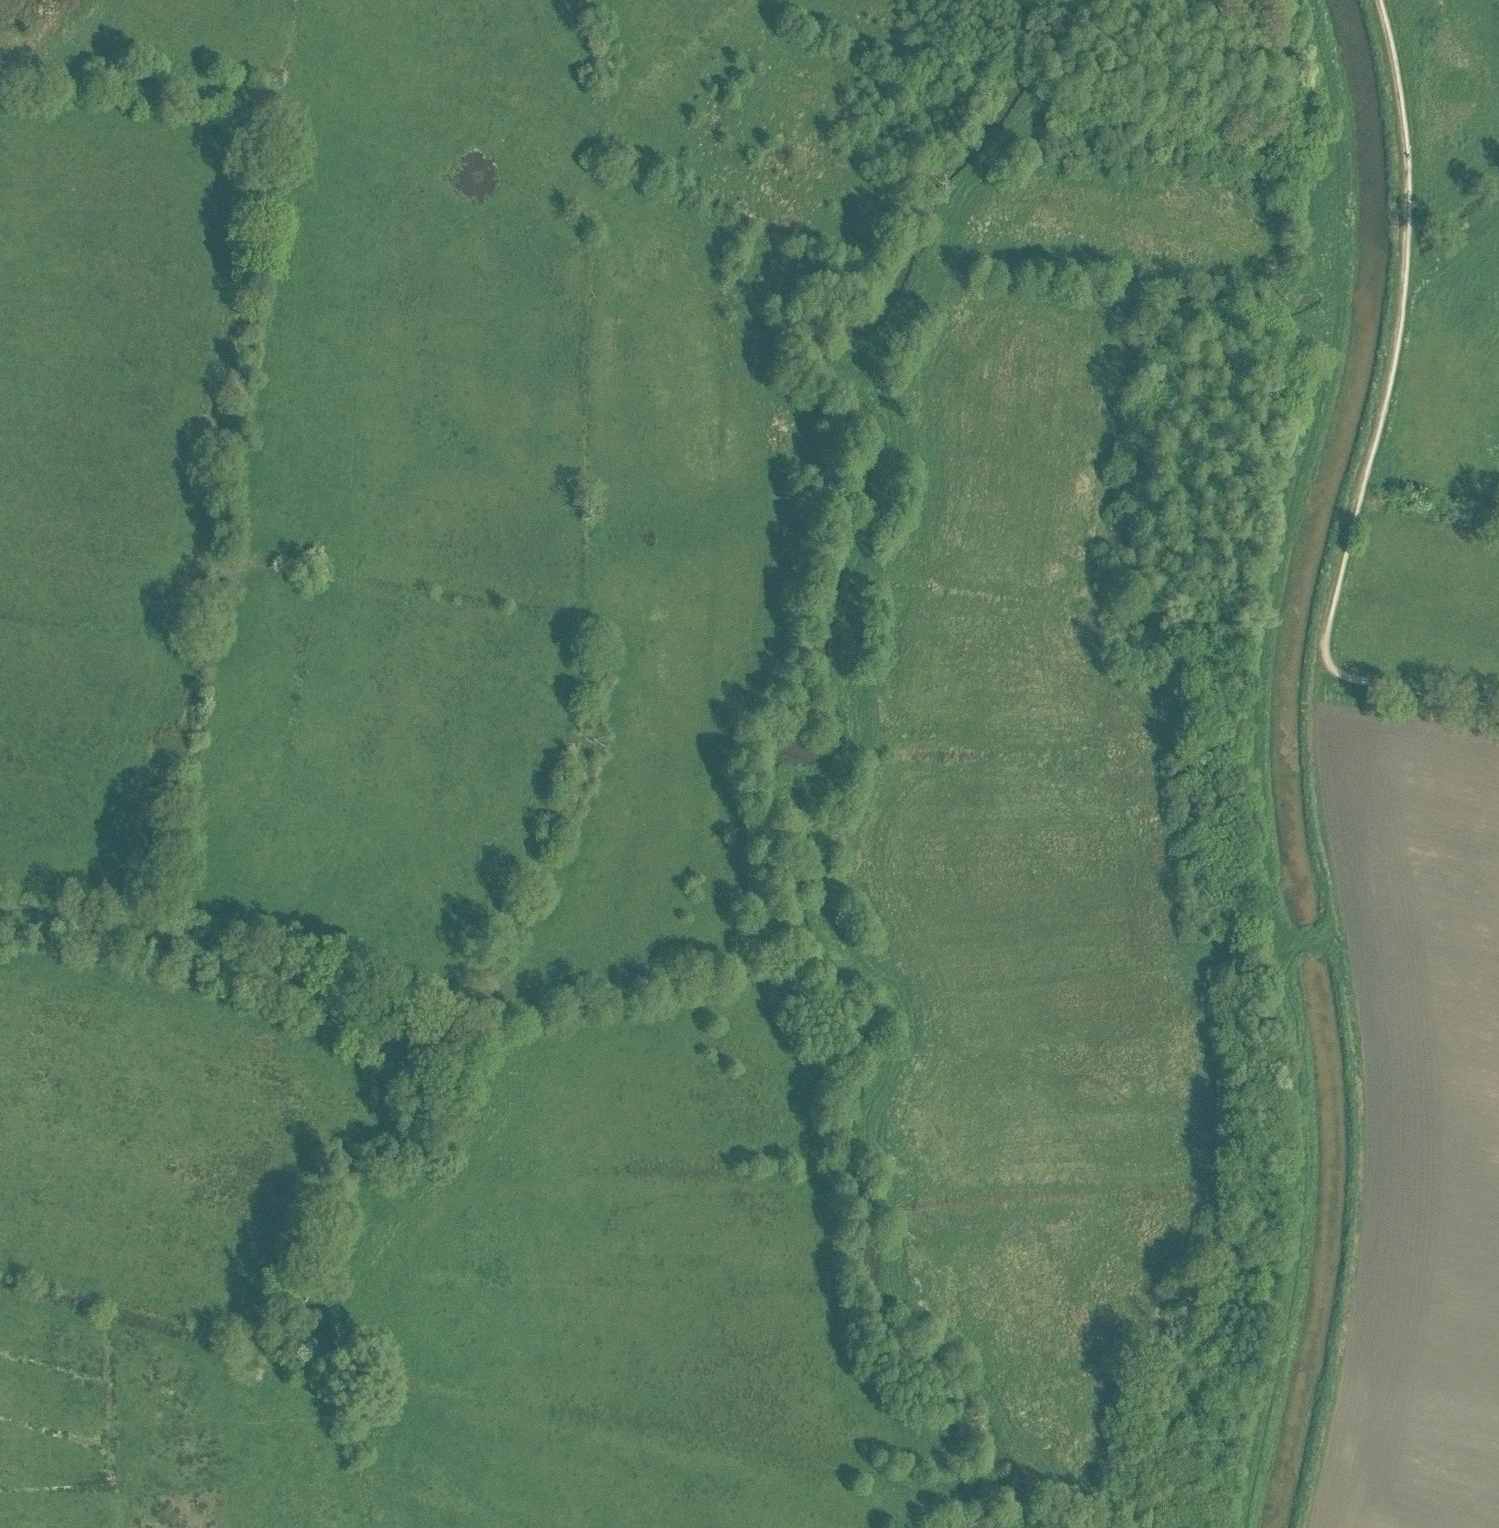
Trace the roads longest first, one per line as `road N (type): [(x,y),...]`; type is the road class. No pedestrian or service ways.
road 1 (track): [(1250,1527),(1288,1347),(1309,1161),(1288,957),(1331,934),(1337,916),(1309,710),(1331,665)]

